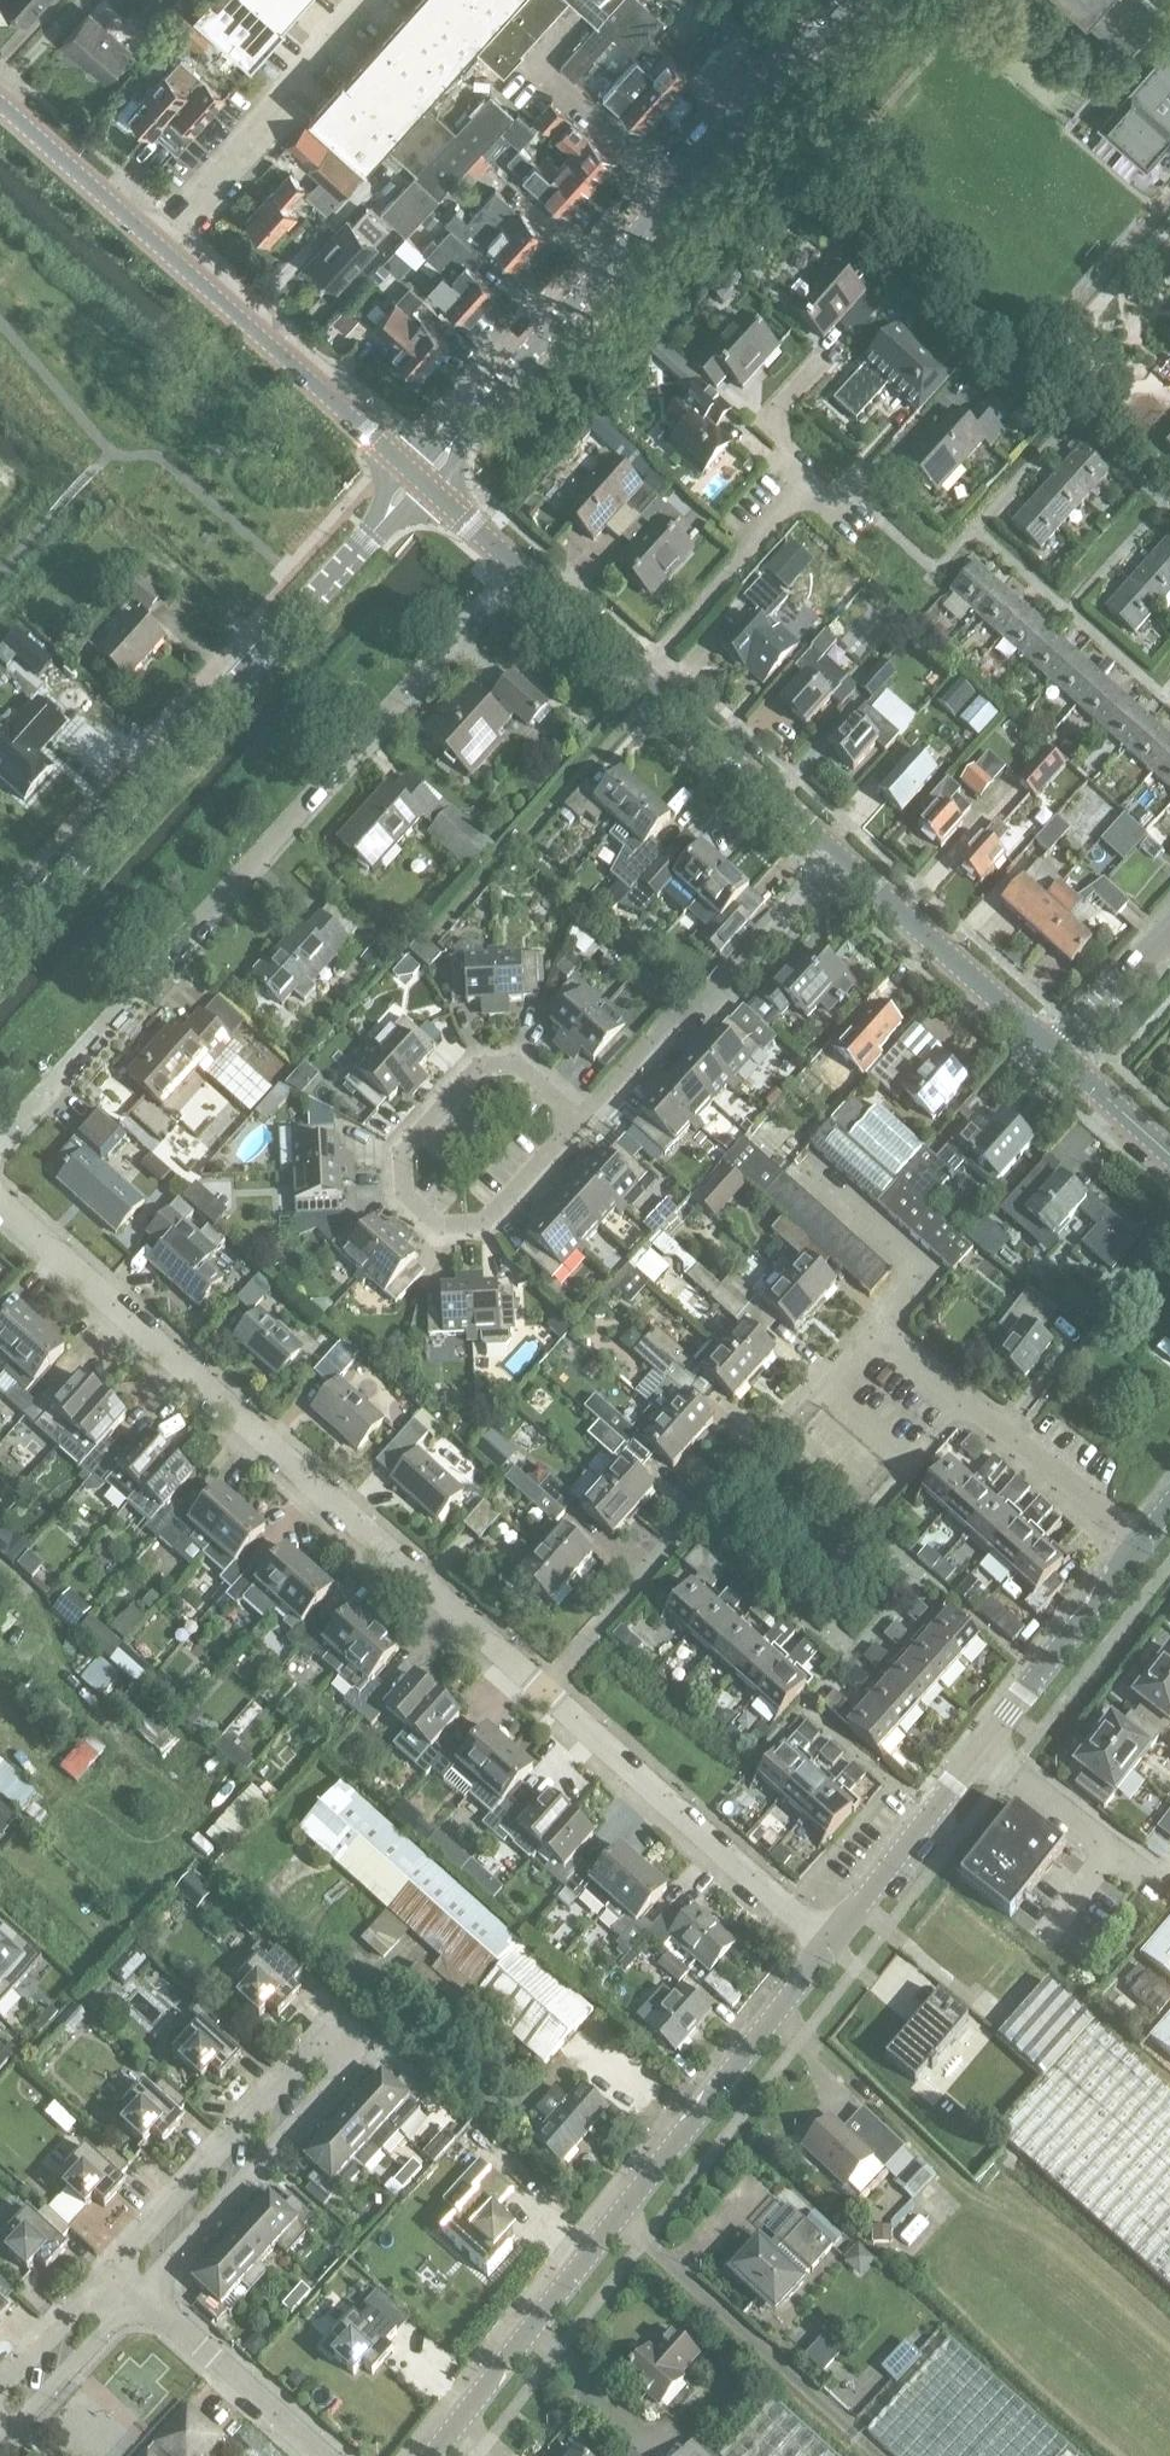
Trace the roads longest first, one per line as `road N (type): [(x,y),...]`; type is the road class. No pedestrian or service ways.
road 1 (residential): [(541,1686),(871,1323),(1135,1542)]
road 2 (residential): [(0,1140),(519,565)]
road 3 (residential): [(541,1686),(0,1201)]
road 4 (residential): [(139,2296),(349,2062),(346,2039),(320,2040),(110,2272)]
road 5 (residential): [(437,2455),(829,1940)]
road 6 (tertiary): [(421,479),(844,0)]
road 7 (tertiary): [(0,949),(421,479)]
road 8 (tertiary): [(421,479),(0,104)]
road 9 (residential): [(829,1940),(1135,1542)]
road 10 (residential): [(829,1940),(541,1686)]
road 11 (residential): [(576,1119),(668,1017),(723,990),(839,857)]
road 12 (residential): [(576,1119),(516,1063),(479,1066),(401,1151),(405,1193),(440,1226)]
road 13 (tertiary): [(1056,1054),(839,857)]
road 14 (tertiary): [(839,857),(644,679)]
road 15 (residential): [(644,679),(806,479)]
road 16 (residential): [(139,2296),(325,2455)]
road 17 (residential): [(0,2436),(139,2296)]
road 18 (residential): [(440,1226),(486,1223),(576,1119)]
road 19 (tertiary): [(644,679),(519,565)]
road 20 (tertiary): [(1056,1054),(1169,931)]
road 21 (residential): [(110,2272),(0,2386)]
road 22 (residential): [(806,479),(768,419),(821,357)]
road 23 (tertiary): [(1169,1155),(1056,1054)]
road 24 (tertiary): [(519,565),(421,479)]

